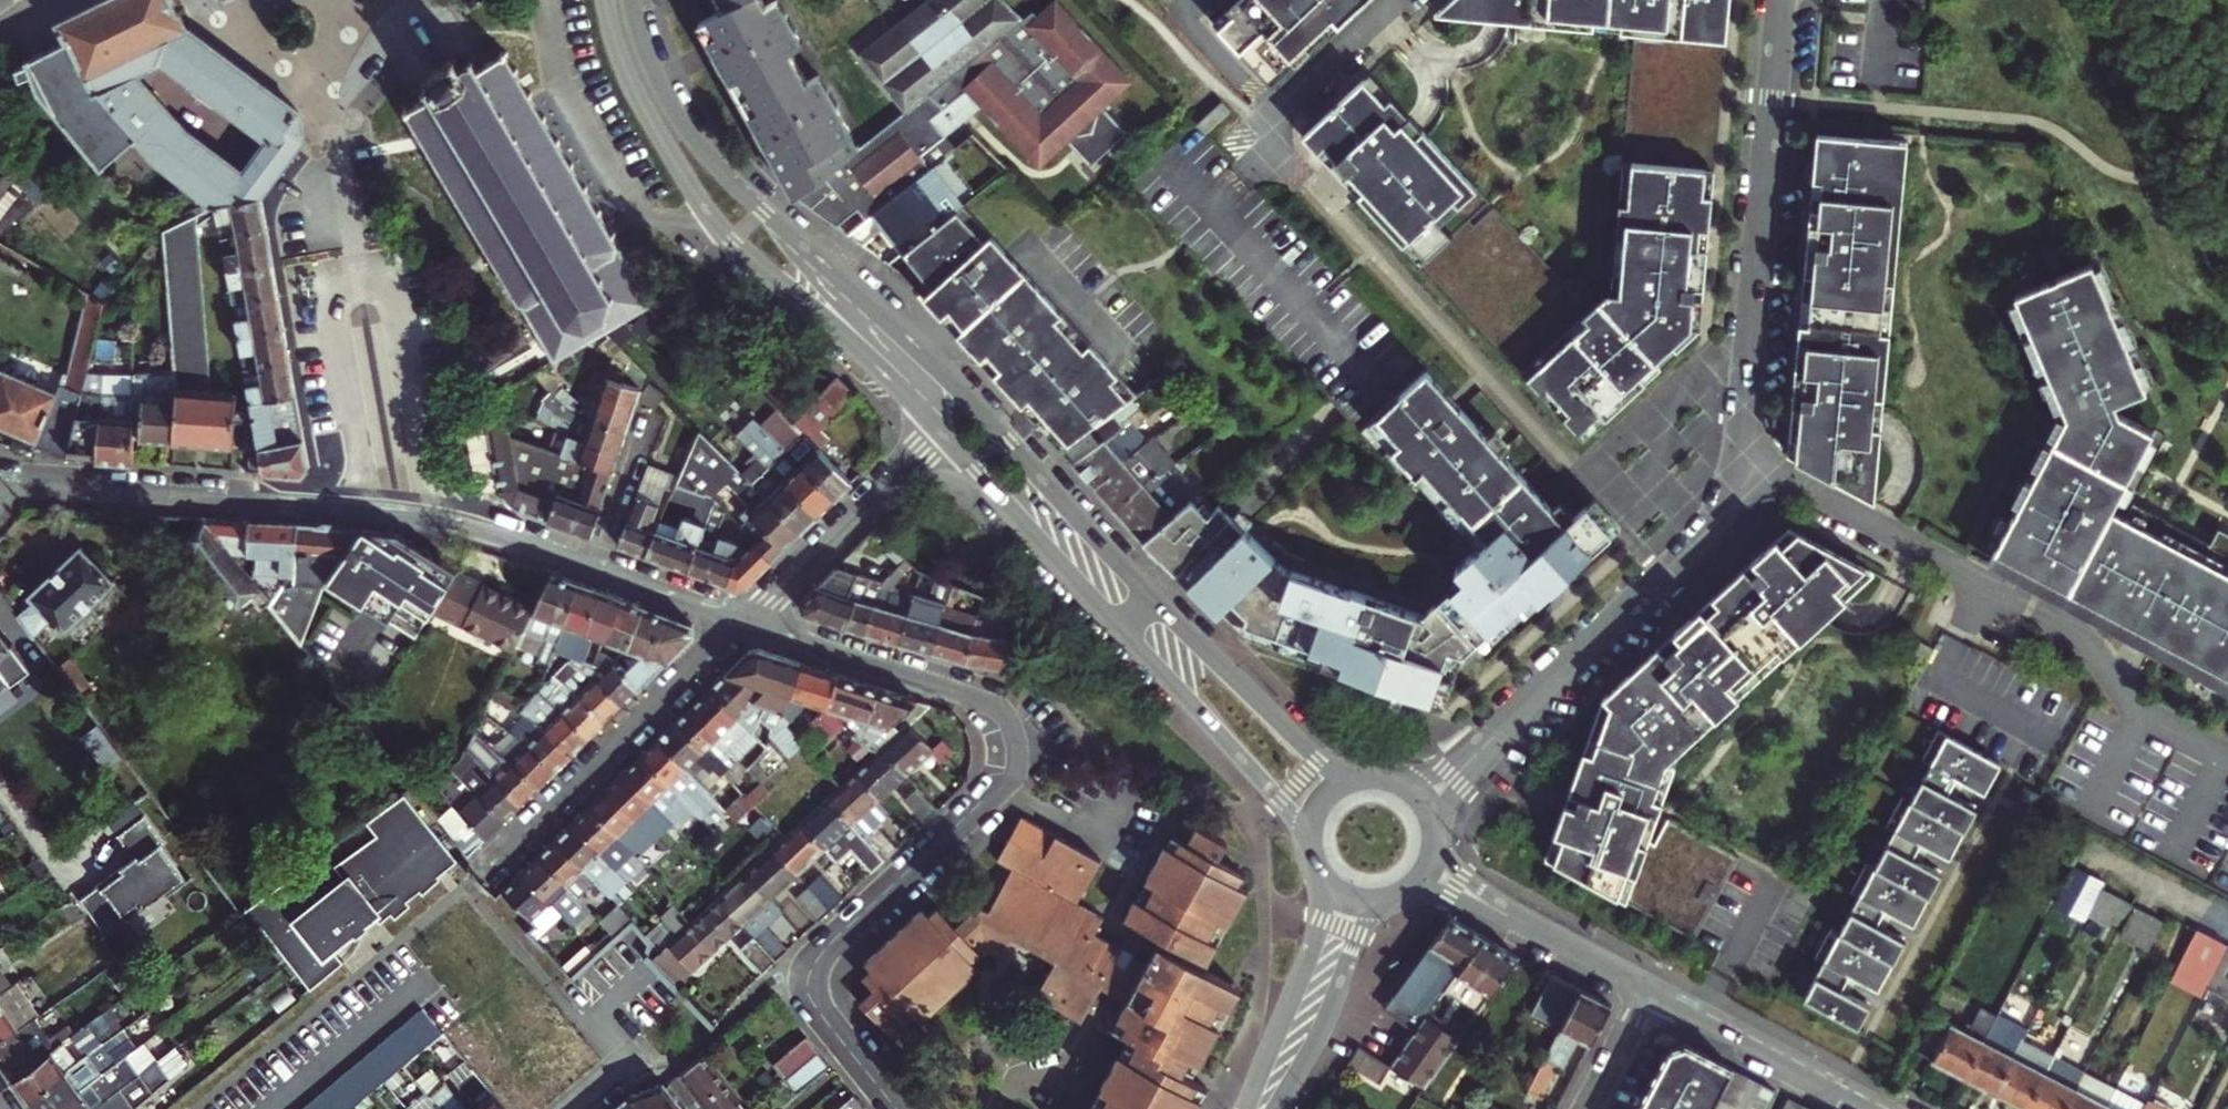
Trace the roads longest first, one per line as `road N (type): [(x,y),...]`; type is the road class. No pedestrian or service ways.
road 1 (tertiary): [(0,482),(441,518),(595,566)]
road 2 (tertiary): [(1361,777),(1313,755),(935,365)]
road 3 (residential): [(1735,466),(1845,508),(2081,630),(2142,715),(2227,758)]
road 4 (tertiary): [(939,428),(1291,813),(1311,851)]
road 5 (tertiary): [(604,0),(636,97),(715,225),(877,364),(939,428)]
road 6 (tertiary): [(1013,724),(1018,757),(1005,784),(811,967),(820,1012),(897,1108)]
road 7 (tertiary): [(935,365),(699,147),(657,82),(630,0)]
road 8 (residential): [(1735,466),(1781,0)]
road 9 (residential): [(1487,742),(1671,571),(1713,517),(1735,466)]
road 10 (residential): [(490,871),(743,619)]
road 11 (tertiary): [(1013,724),(981,700),(743,619)]
road 12 (residential): [(743,619),(939,428)]
road 13 (residential): [(1396,0),(1257,129),(1303,177)]
road 14 (tertiary): [(1317,868),(1315,935),(1247,1108)]
road 15 (tertiary): [(1649,992),(1867,1108)]
road 16 (tertiary): [(1274,1108),(1327,1016),(1361,930),(1387,900)]
road 17 (residential): [(646,413),(595,566)]
road 18 (tertiary): [(595,566),(743,619)]
road 19 (tertiary): [(1519,922),(1649,992)]
road 20 (residential): [(1588,1108),(1649,992)]

